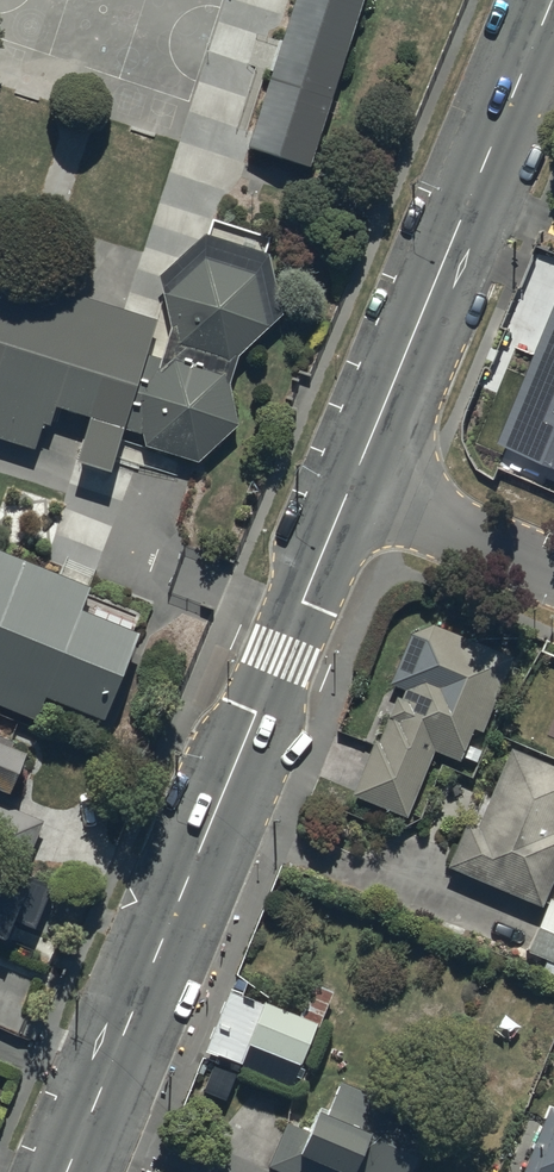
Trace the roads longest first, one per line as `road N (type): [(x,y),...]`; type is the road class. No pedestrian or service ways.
road 1 (tertiary): [(65,1171),(351,486)]
road 2 (tertiary): [(351,486),(550,0)]
road 3 (residential): [(553,570),(351,486)]

